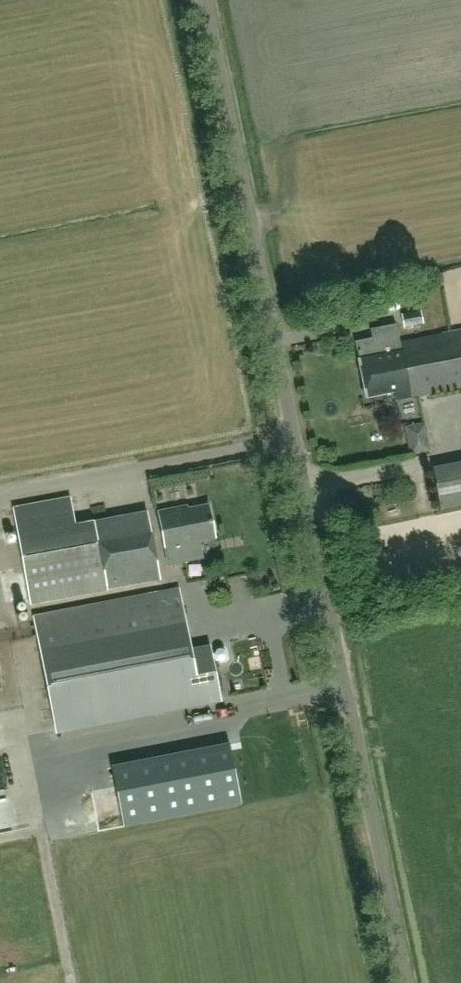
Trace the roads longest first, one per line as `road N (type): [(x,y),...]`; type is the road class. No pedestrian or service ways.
road 1 (unclassified): [(409,982),(205,0)]

